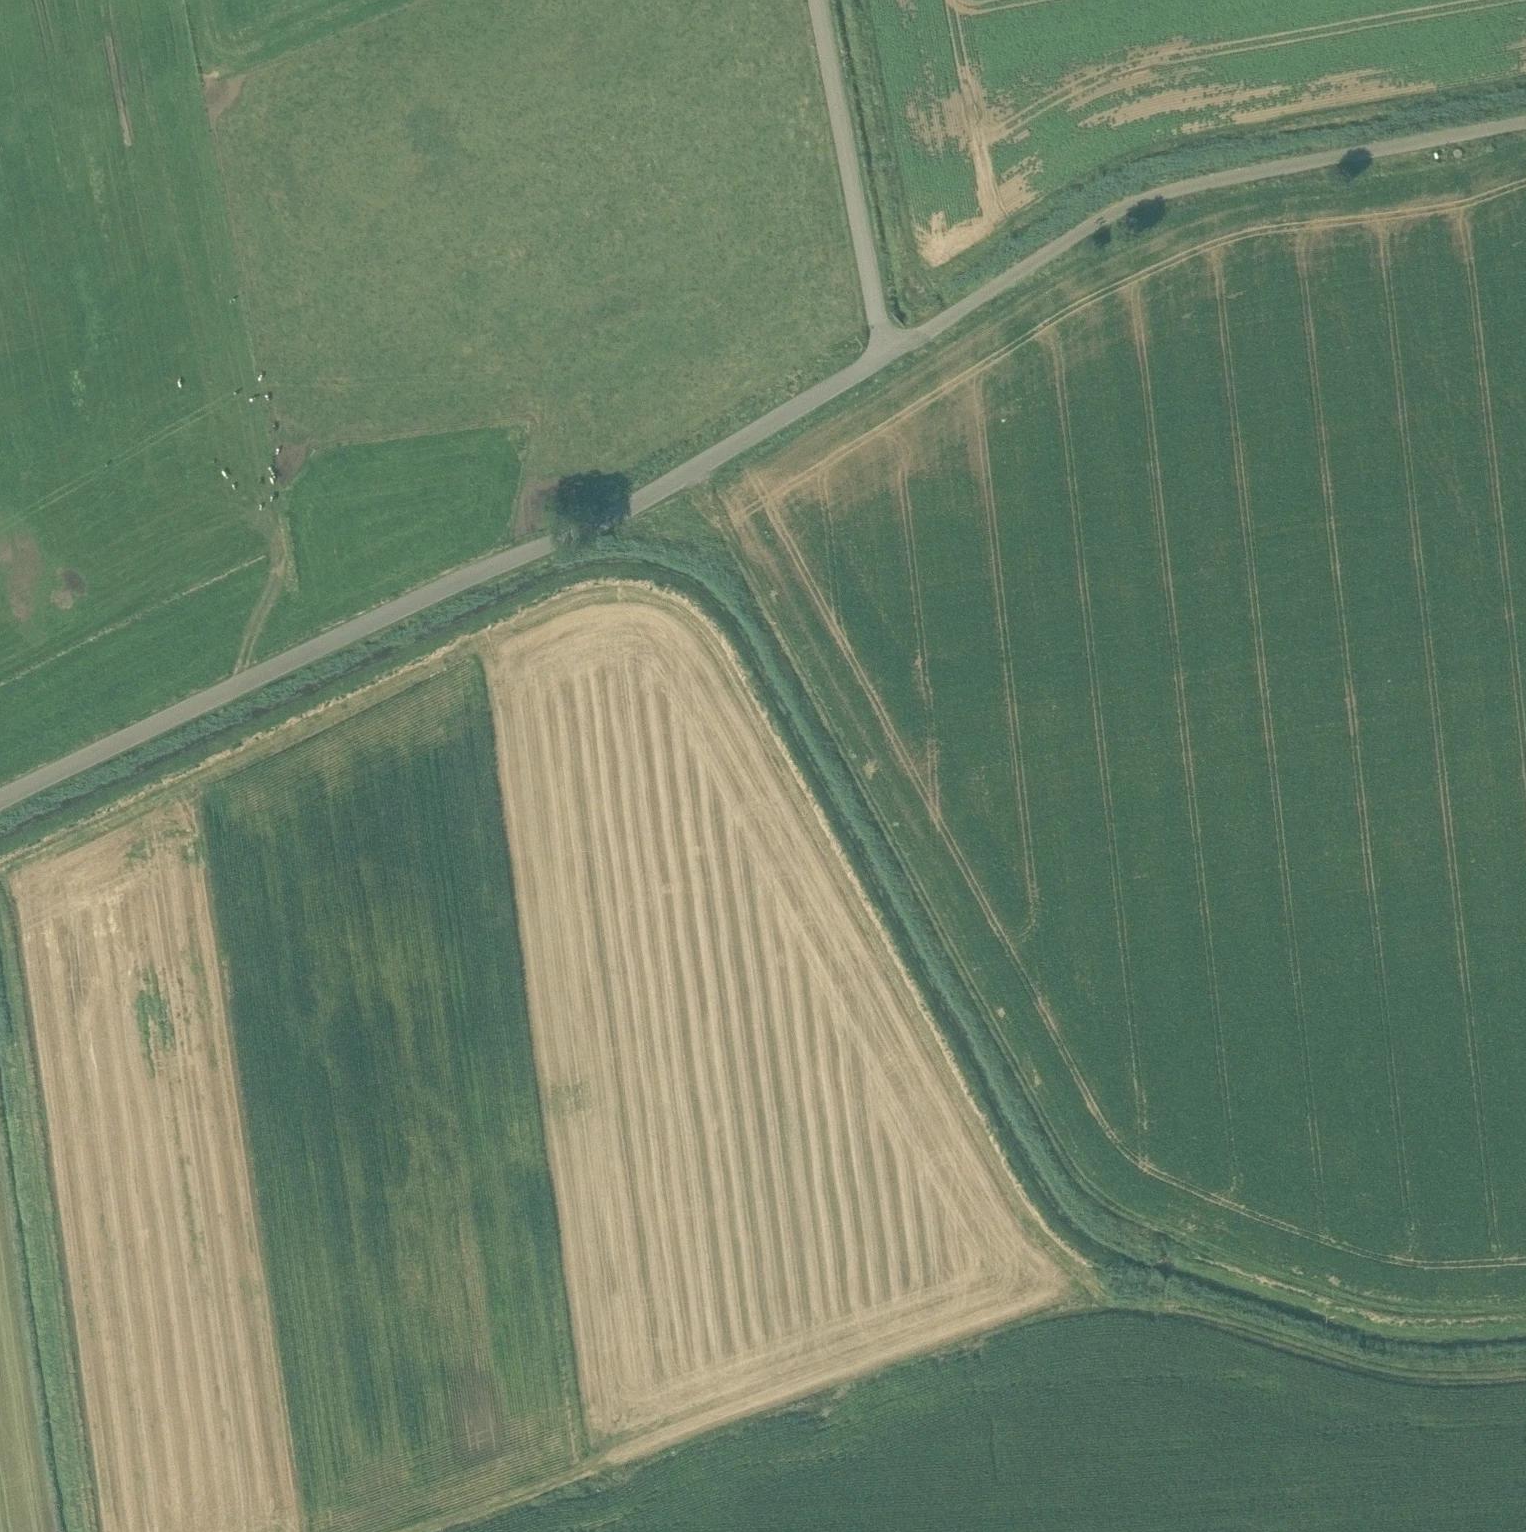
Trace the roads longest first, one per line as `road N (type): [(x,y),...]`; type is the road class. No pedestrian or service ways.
road 1 (unclassified): [(888,349),(561,543),(0,795)]
road 2 (unclassified): [(888,349),(1153,194),(1525,119)]
road 3 (unclassified): [(820,0),(888,349)]

